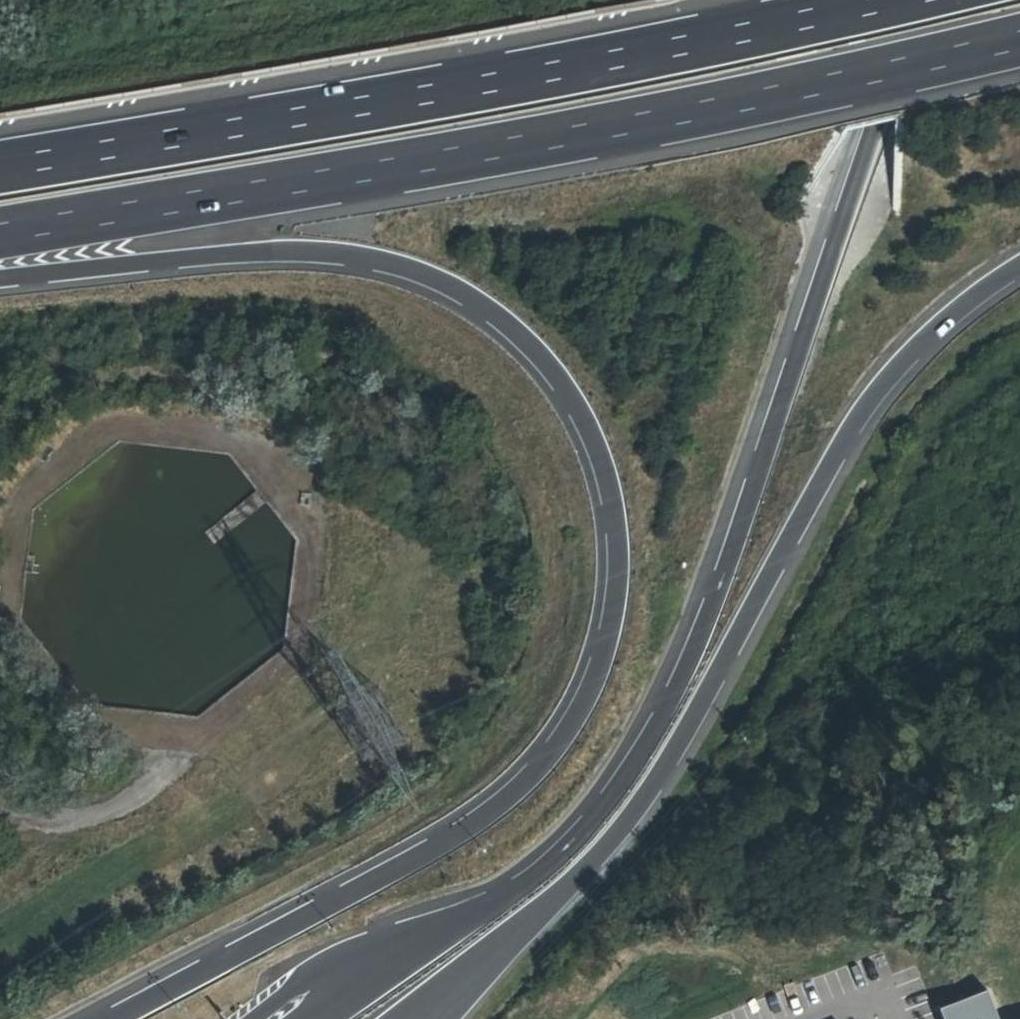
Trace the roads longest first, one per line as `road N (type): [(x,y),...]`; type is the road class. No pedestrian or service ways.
road 1 (motorway): [(0,279),(292,251),(373,258),(432,277),(503,318),(557,372),(595,437),(614,491),(621,560),(614,629),(590,696),(512,794),(429,850),(110,1018)]
road 2 (motorway): [(911,0),(711,597),(628,773),(537,874),(327,1018)]
road 3 (motorway): [(0,231),(812,88),(1019,38)]
road 4 (motorway): [(421,1018),(614,836),(682,733),(817,483),(899,360),(1019,264)]
road 5 (motorway): [(896,0),(561,70),(0,166)]

